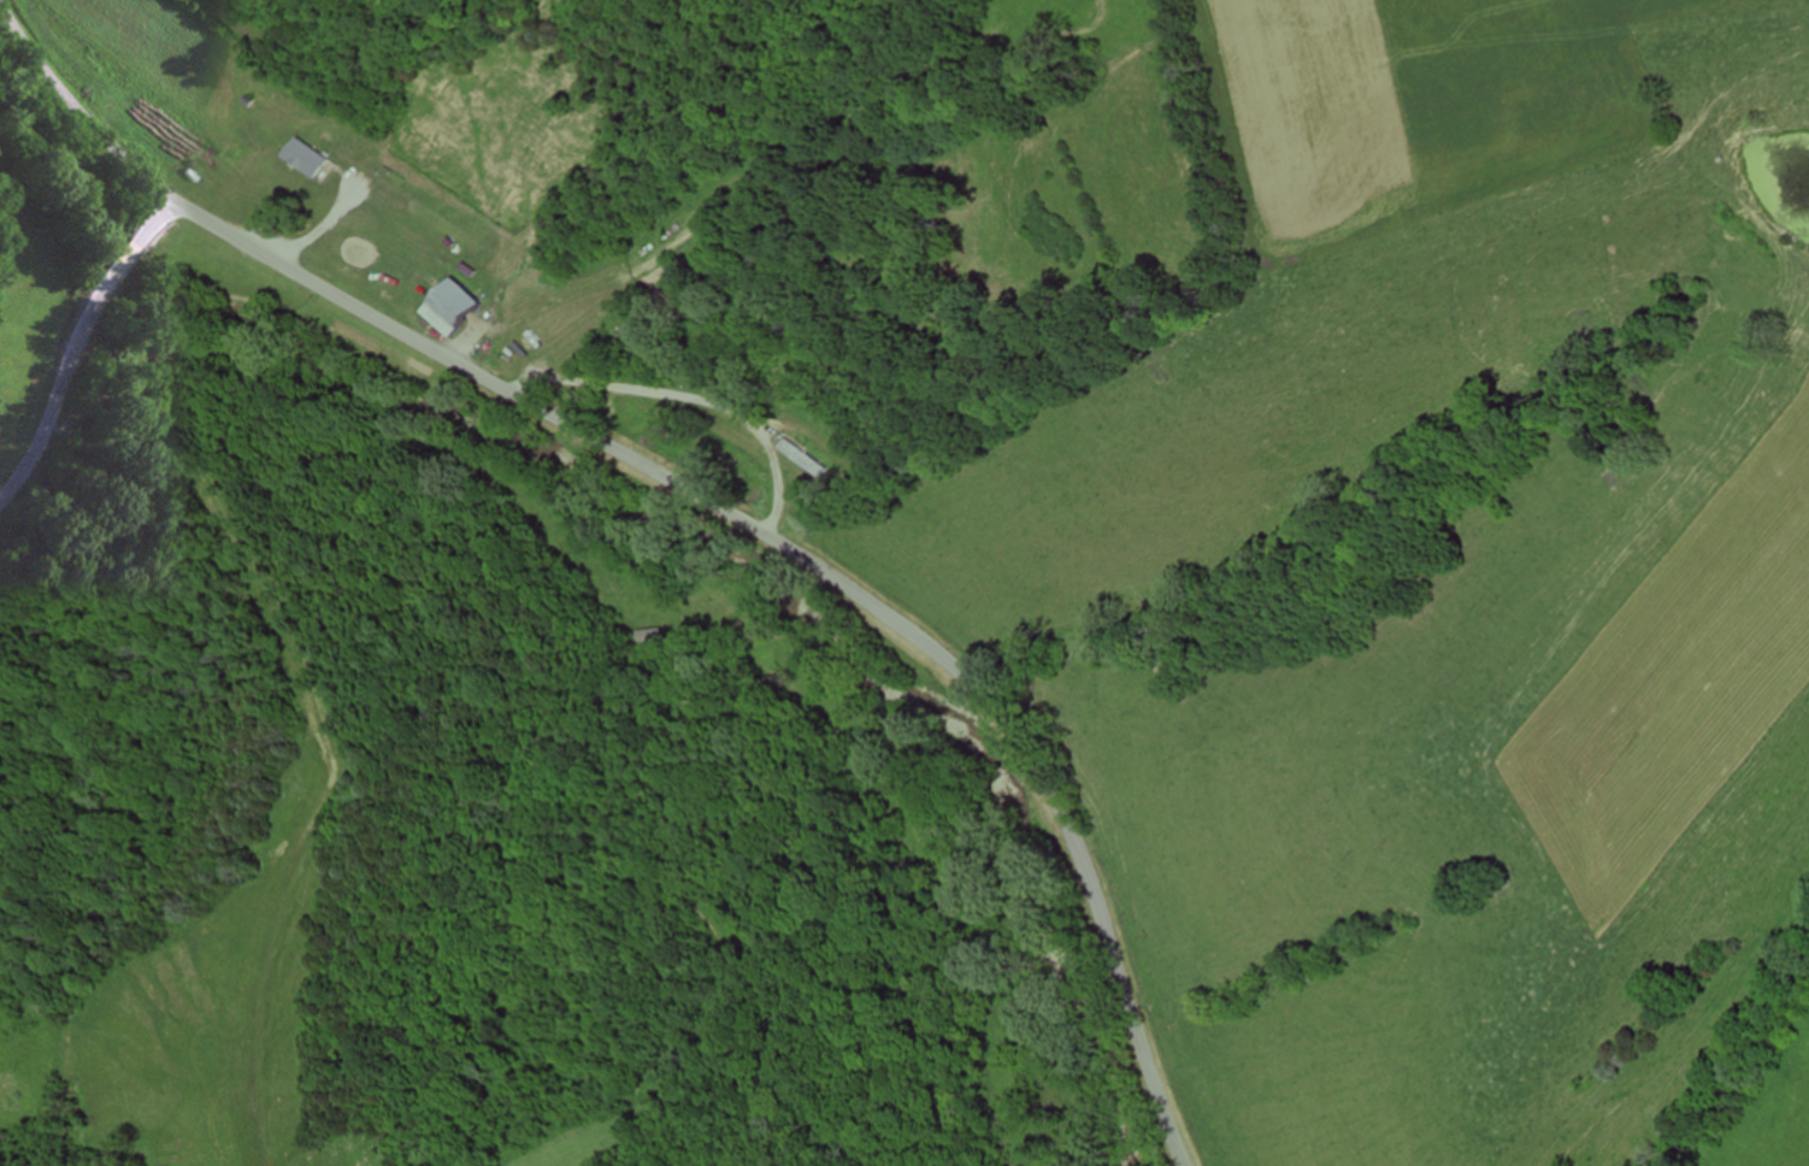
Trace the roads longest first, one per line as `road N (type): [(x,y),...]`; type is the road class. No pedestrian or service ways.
road 1 (secondary): [(1179,1165),(1044,783),(1009,724),(964,672),(760,529),(173,198),(86,118),(0,4)]
road 2 (tertiary): [(173,198),(95,302),(49,424),(0,503)]

